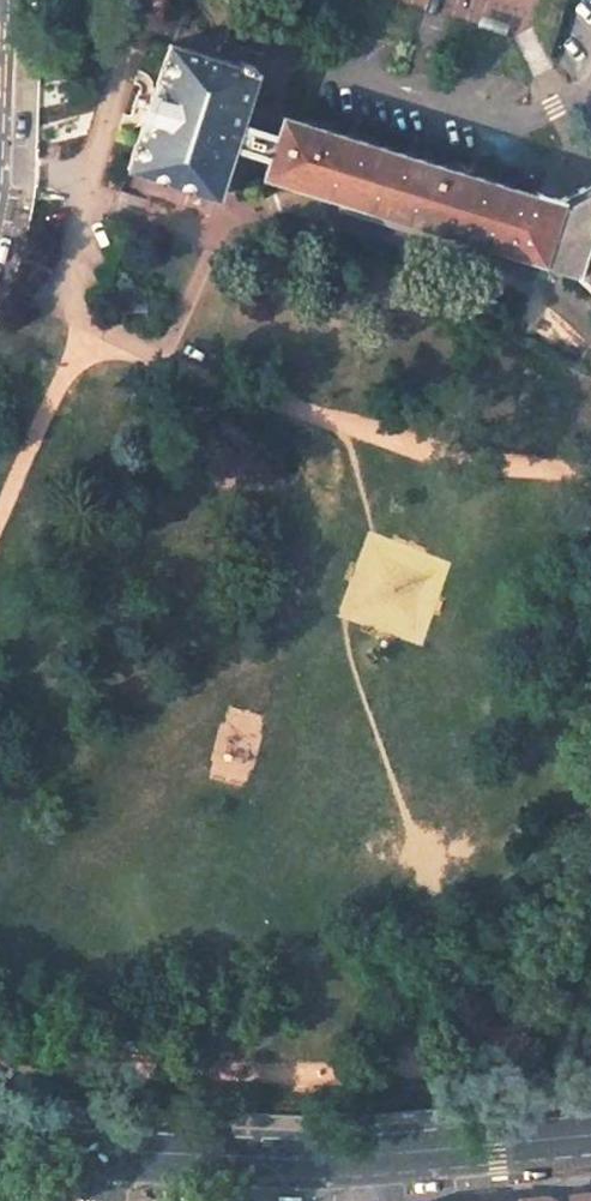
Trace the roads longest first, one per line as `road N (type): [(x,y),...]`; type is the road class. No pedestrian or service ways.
road 1 (secondary): [(590,1136),(332,1160),(107,1152)]

